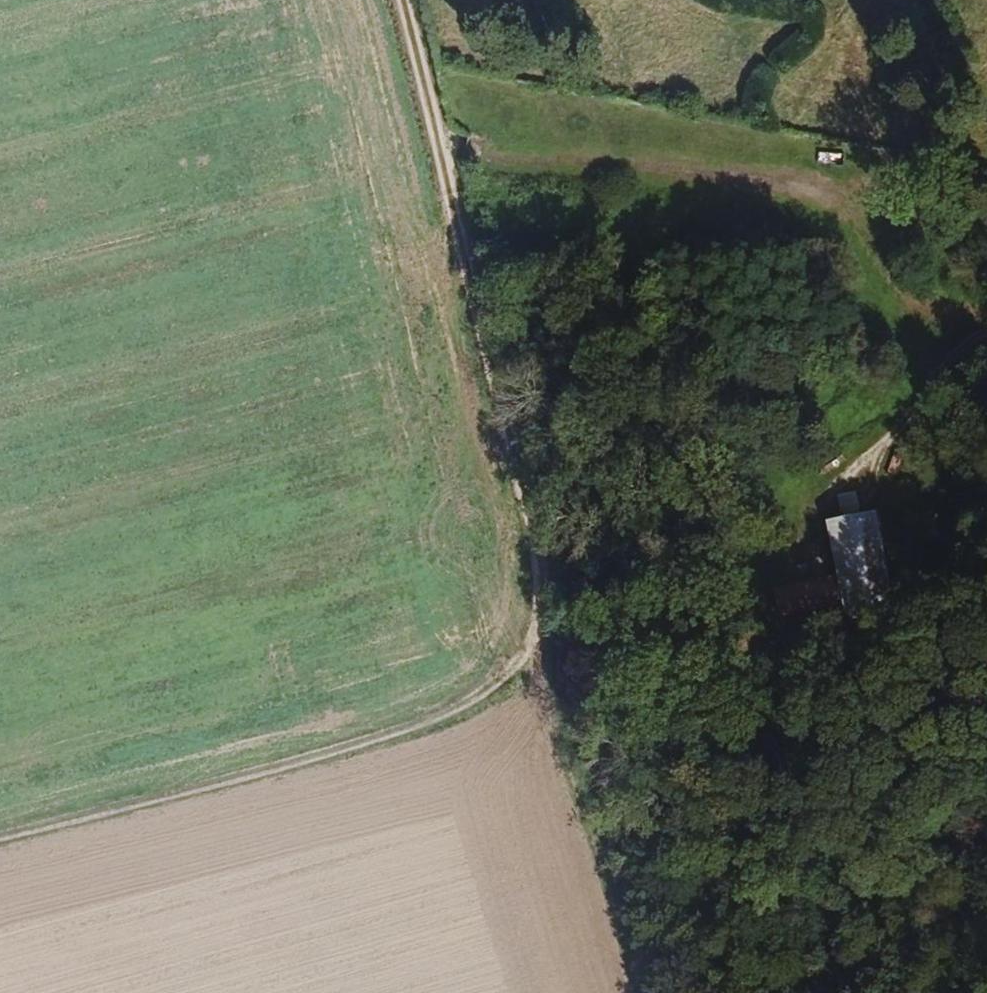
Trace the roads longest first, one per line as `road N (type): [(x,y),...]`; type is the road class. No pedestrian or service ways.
road 1 (track): [(431,138),(492,158),(832,188),(863,259),(907,302),(986,309)]
road 2 (track): [(850,508),(979,308)]

